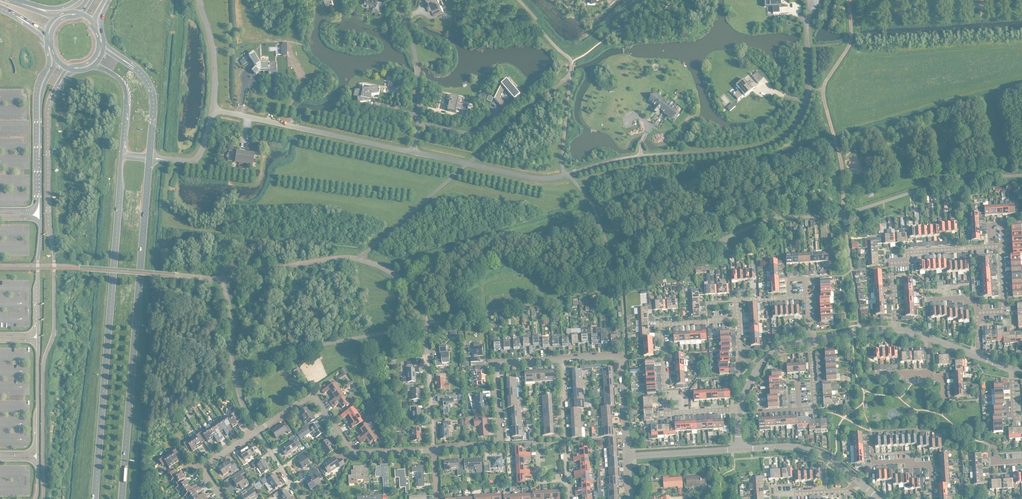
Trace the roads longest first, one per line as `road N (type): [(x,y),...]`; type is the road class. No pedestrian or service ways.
road 1 (residential): [(817,0),(809,19),(811,87),(802,117),(776,140),(542,176),(416,150)]
road 2 (unclassified): [(45,498),(45,365),(56,326),(50,162),(56,91)]
road 3 (unclassified): [(41,147),(37,498)]
road 4 (secondary): [(124,153),(98,498)]
road 5 (secondary): [(124,498),(152,156)]
road 6 (residential): [(436,448),(355,451),(313,393),(259,428)]
road 7 (residential): [(436,448),(499,443),(501,364),(564,358)]
road 8 (residential): [(416,150),(215,108)]
road 9 (residential): [(416,150),(419,63),(395,0)]
road 10 (residential): [(564,358),(621,358),(629,454)]
road 11 (residential): [(667,395),(664,323),(740,317)]
road 12 (tertiary): [(858,479),(813,448),(741,448)]

